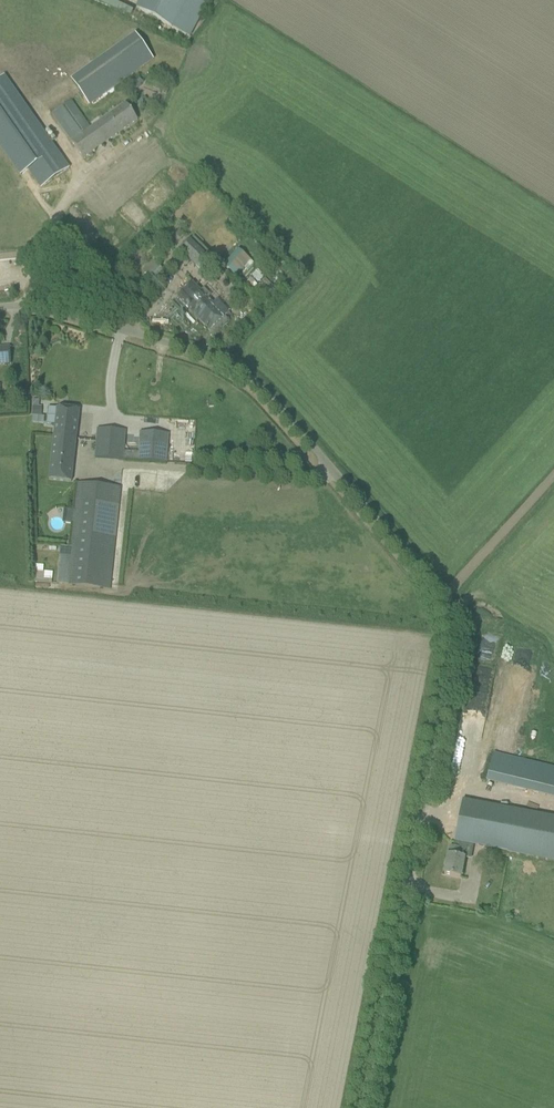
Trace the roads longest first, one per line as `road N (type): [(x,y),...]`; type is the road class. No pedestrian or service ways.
road 1 (unclassified): [(360,1107),(451,644),(447,614),(261,398),(234,378),(199,359),(37,310),(0,308)]
road 2 (track): [(438,604),(553,476)]

